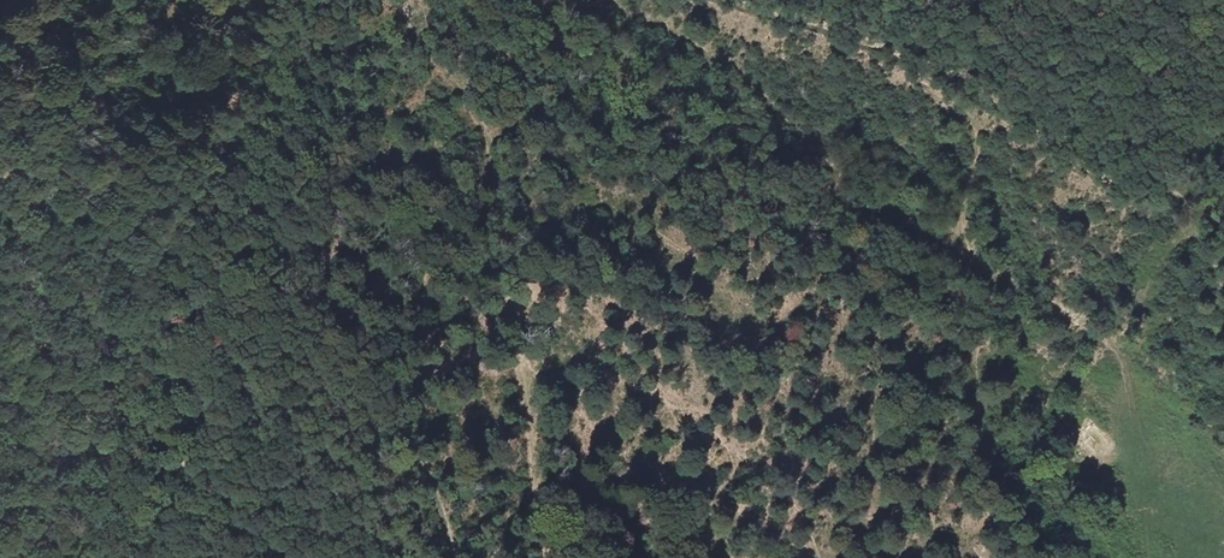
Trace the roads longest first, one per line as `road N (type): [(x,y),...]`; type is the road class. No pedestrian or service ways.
road 1 (track): [(1185,557),(1135,464),(1126,359),(1098,333),(816,163),(735,74),(595,0)]
road 2 (track): [(452,557),(352,261),(278,179),(201,62),(174,0)]
road 3 (track): [(560,557),(515,330),(680,420),(771,483),(816,557)]

